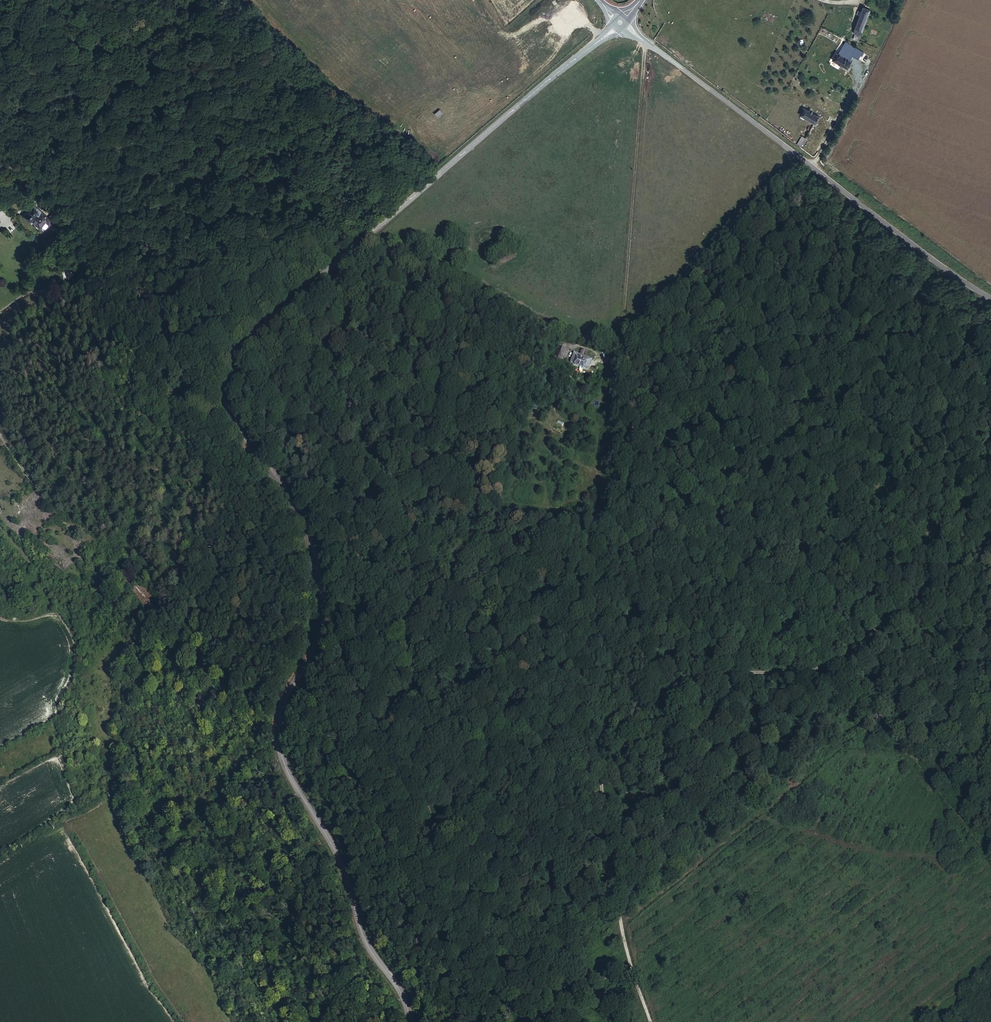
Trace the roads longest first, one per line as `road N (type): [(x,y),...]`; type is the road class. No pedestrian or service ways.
road 1 (tertiary): [(405,1021),(397,990),(355,922),(336,854),(281,754),(287,697),(319,639),(316,556),(300,517),(230,421),(225,399),(240,350),(288,301),(620,22)]
road 2 (track): [(652,1021),(610,854),(603,738),(614,716),(682,685),(792,675),(834,659),(990,537)]
road 3 (track): [(647,43),(614,468),(592,471),(559,458)]
road 4 (tertiary): [(990,294),(620,22)]
road 5 (track): [(620,360),(990,328)]

